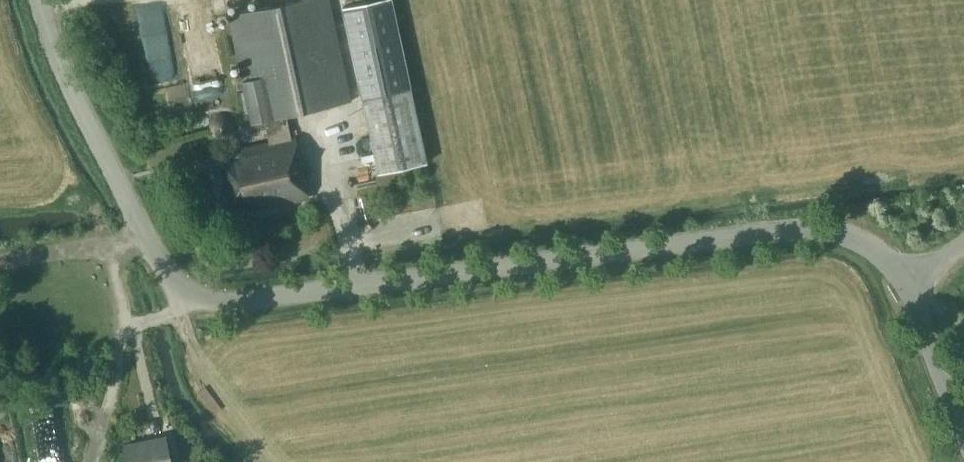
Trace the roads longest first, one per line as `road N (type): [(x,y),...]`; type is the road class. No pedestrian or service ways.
road 1 (tertiary): [(903,285),(874,249),(812,227),(246,299),(199,294),(166,270),(147,237),(68,80),(39,0)]
road 2 (tertiary): [(963,435),(903,285)]

